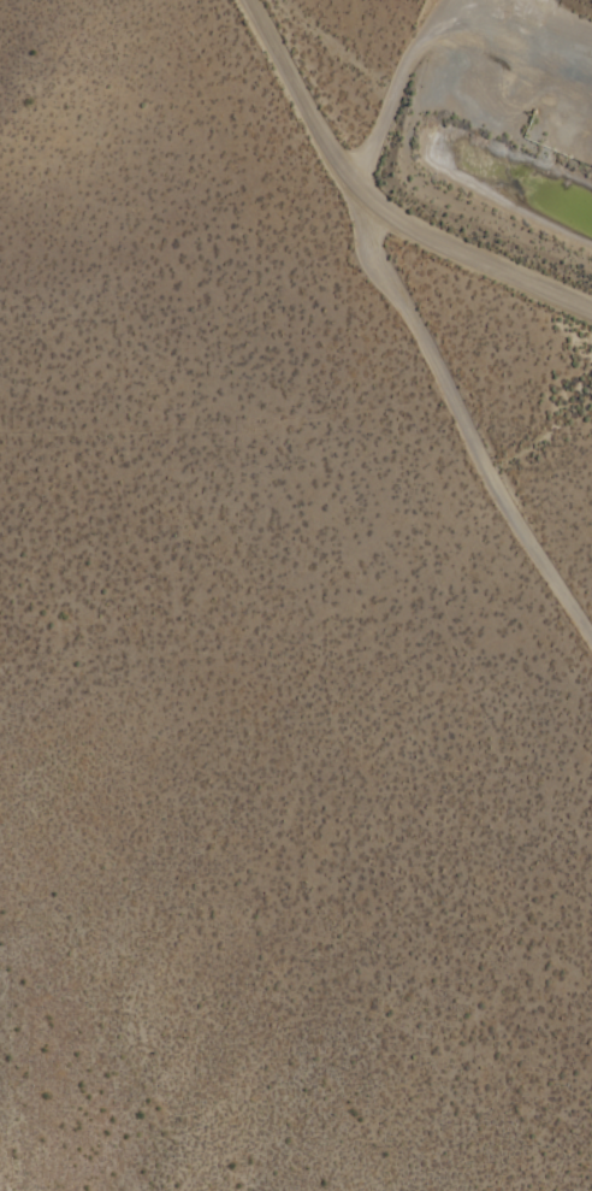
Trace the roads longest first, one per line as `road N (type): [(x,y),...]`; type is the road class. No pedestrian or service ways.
road 1 (residential): [(212,0),(348,222),(486,530),(591,690)]

